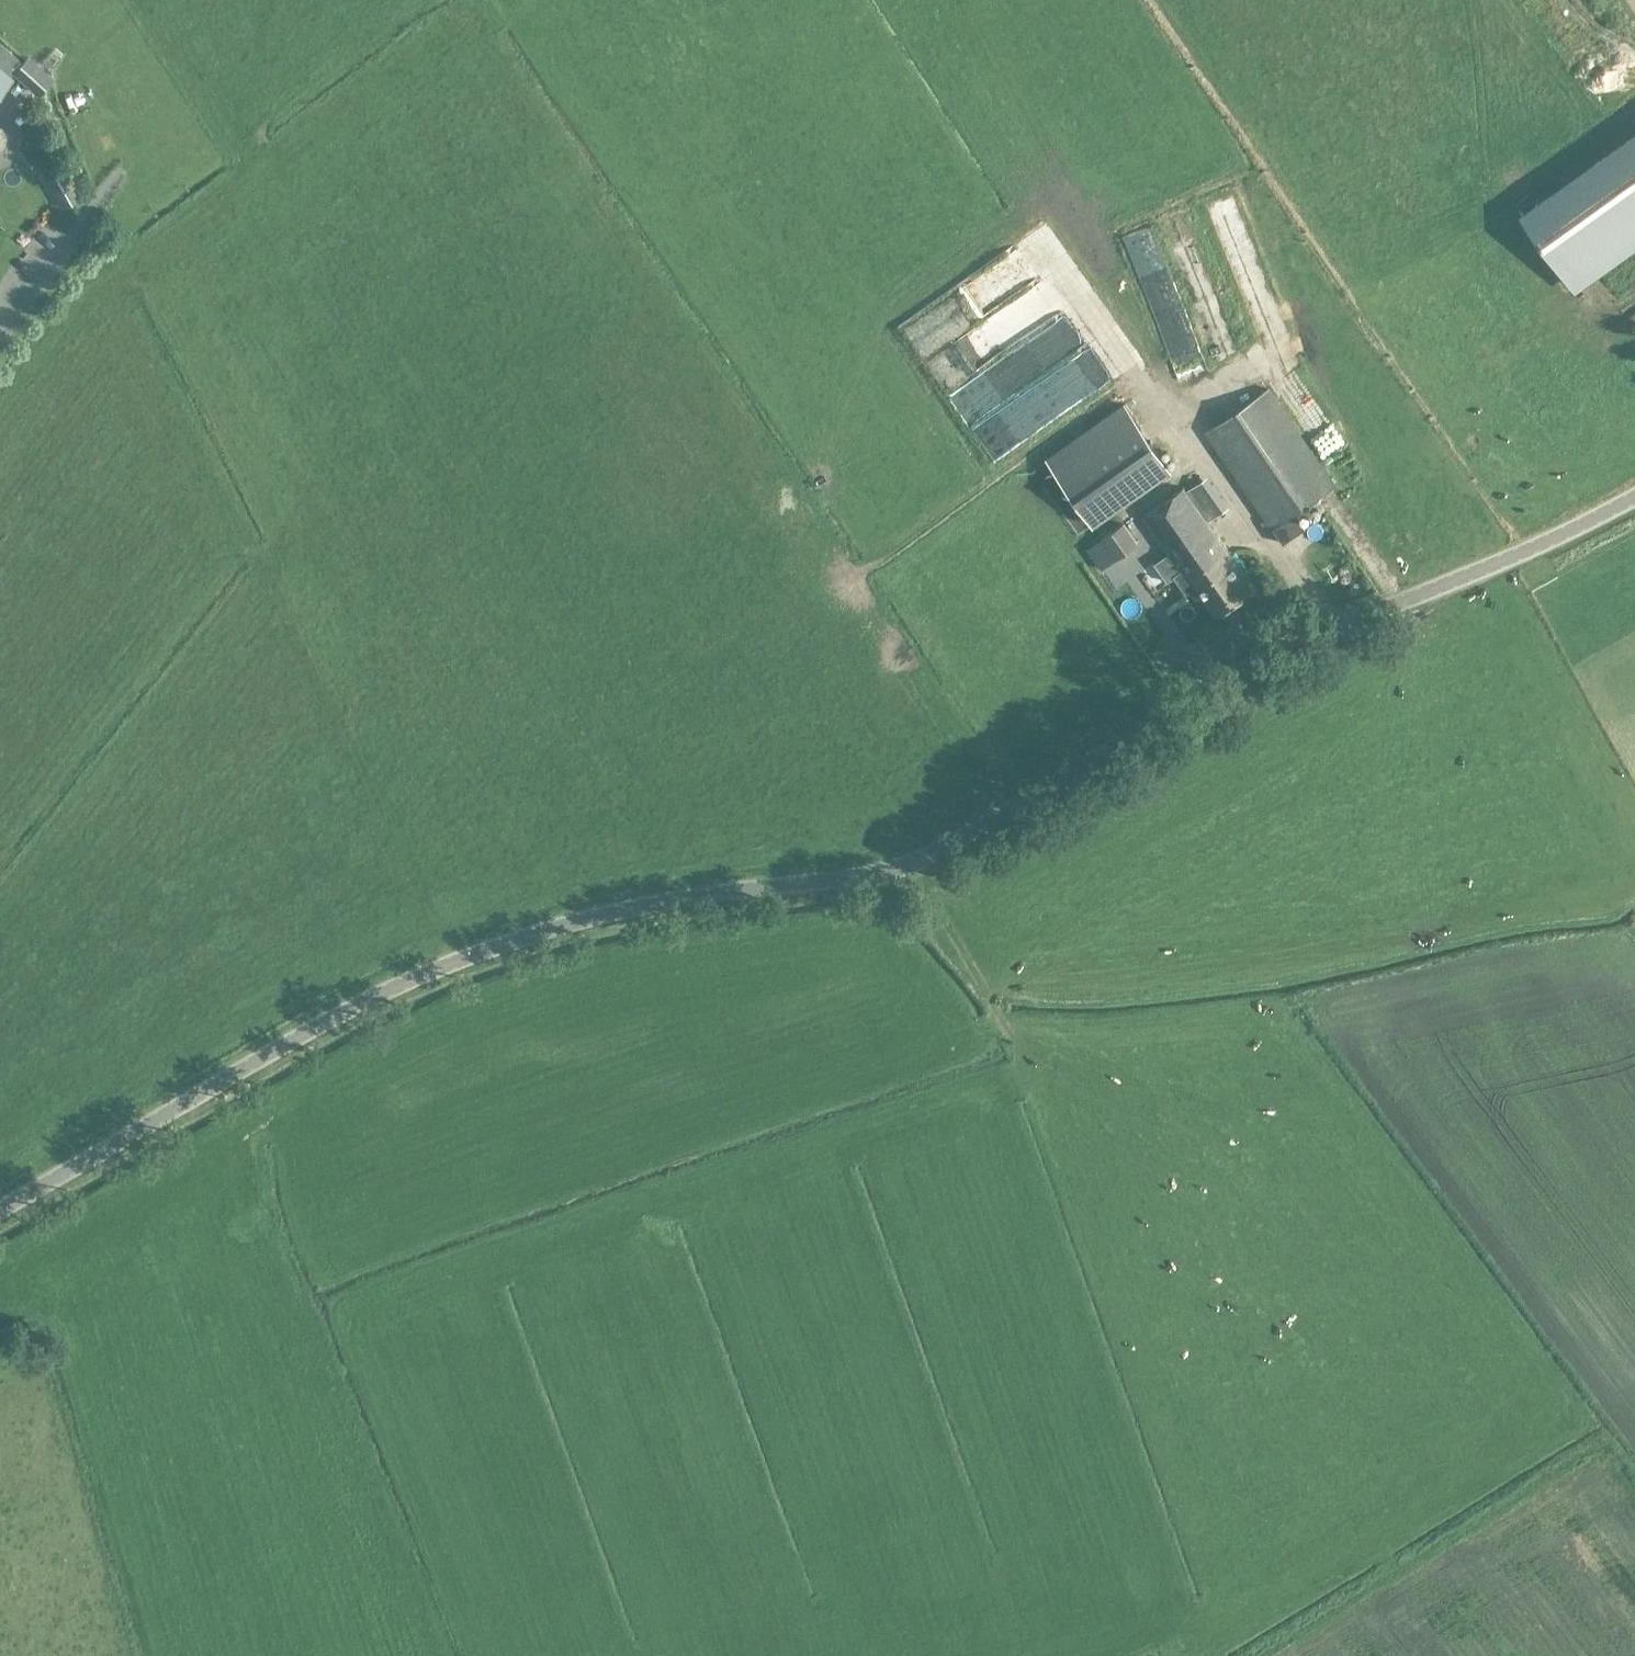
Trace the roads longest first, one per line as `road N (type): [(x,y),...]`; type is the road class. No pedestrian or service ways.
road 1 (unclassified): [(0,1211),(339,1009),(542,927),(916,861),(1383,609),(1634,495)]

